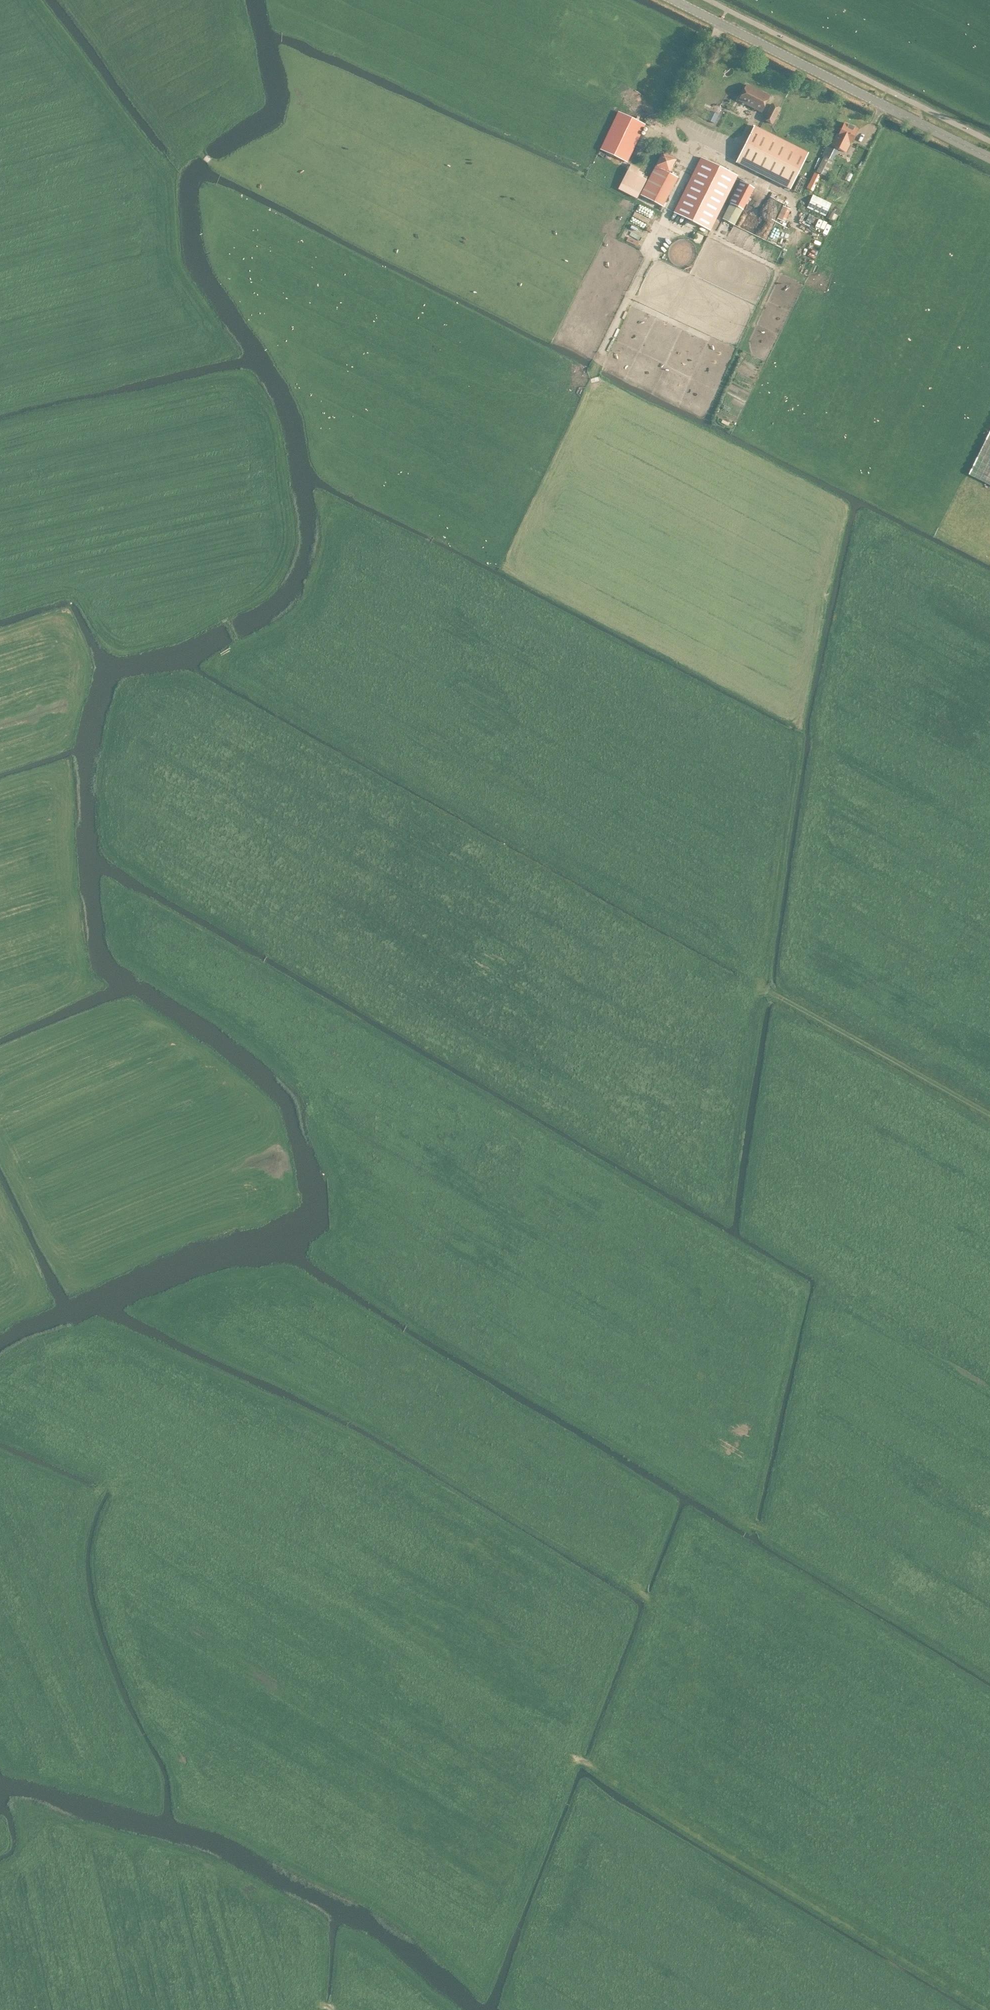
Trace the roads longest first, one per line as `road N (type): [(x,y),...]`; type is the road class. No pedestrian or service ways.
road 1 (track): [(577,1758),(987,2009)]
road 2 (tertiary): [(989,158),(676,0)]
road 3 (track): [(772,992),(989,1116)]

